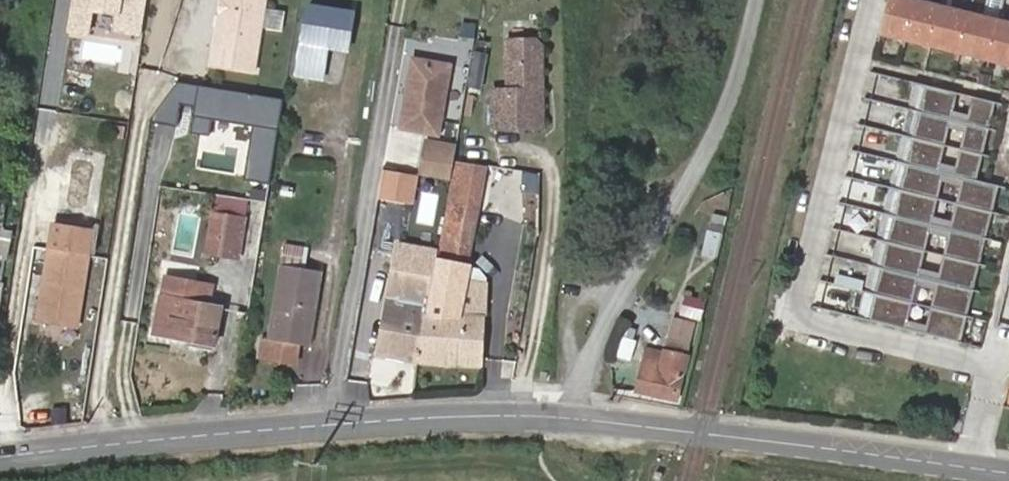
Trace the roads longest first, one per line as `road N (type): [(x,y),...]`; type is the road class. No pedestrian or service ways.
road 1 (unclassified): [(0,453),(329,426),(577,419)]
road 2 (residential): [(1003,367),(812,318),(806,310),(878,0)]
road 3 (unclassified): [(577,419),(603,342),(711,163),(759,0)]
road 4 (unclassified): [(577,419),(969,468)]

